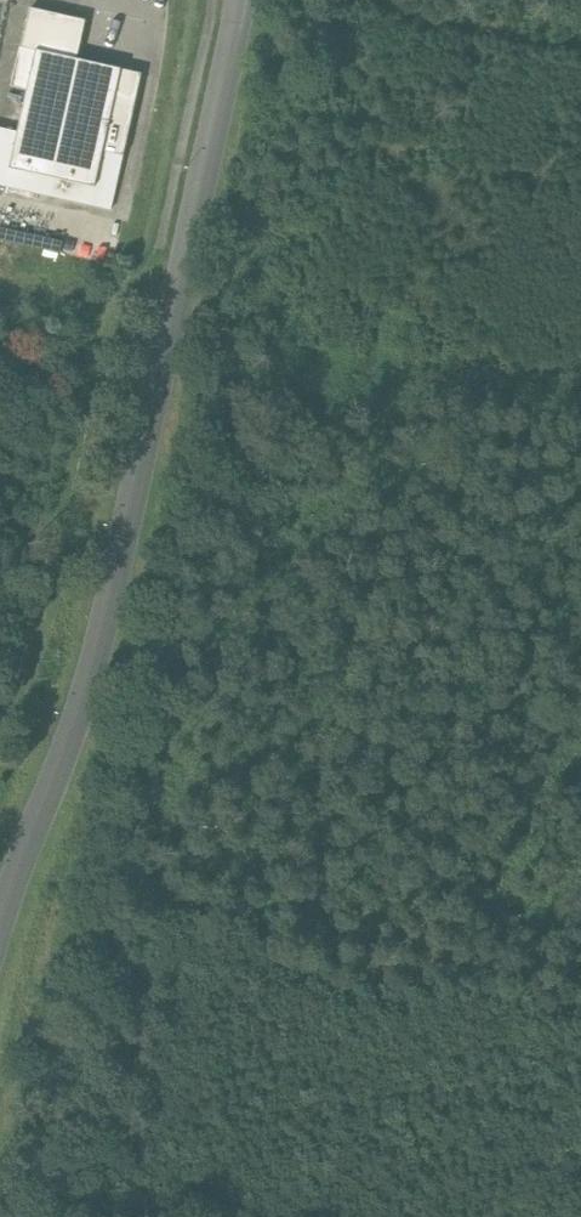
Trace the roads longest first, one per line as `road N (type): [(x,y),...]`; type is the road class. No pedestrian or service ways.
road 1 (unclassified): [(0,917),(73,721),(238,0)]

